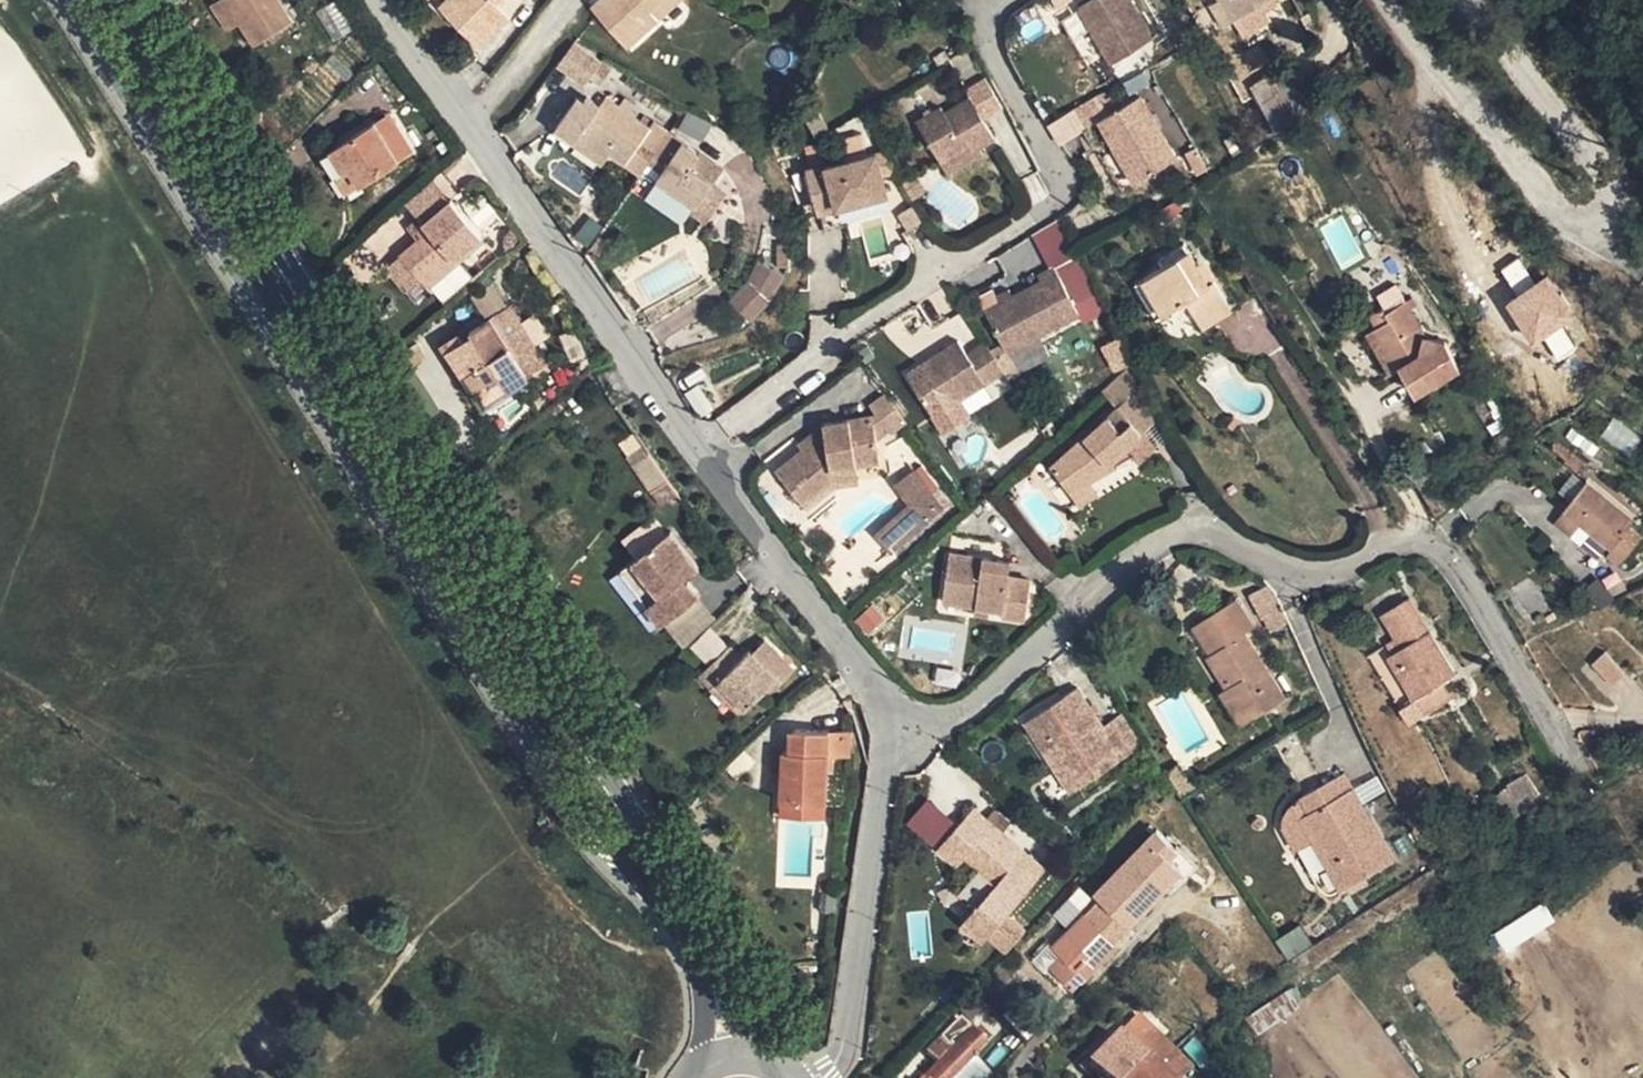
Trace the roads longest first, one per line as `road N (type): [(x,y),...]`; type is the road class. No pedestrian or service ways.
road 1 (tertiary): [(69,0),(590,831),(694,941),(709,1009),(704,1066)]
road 2 (tertiary): [(761,1054),(743,1019),(723,934),(621,804),(113,0)]
road 3 (residential): [(890,718),(925,722),(962,710),(1155,543),(1194,531),(1287,572),(1342,570),(1387,546),(1435,549),(1457,569),(1542,701)]
road 4 (residential): [(703,446),(1067,191),(991,37),(990,6)]
road 5 (residential): [(1385,0),(1550,202),(1581,227),(1597,228),(1619,207),(1615,181),(1472,0)]
road 6 (residential): [(703,446),(389,0)]
road 7 (residential): [(820,1077),(845,1041),(890,718)]
road 8 (residential): [(890,718),(703,446)]

